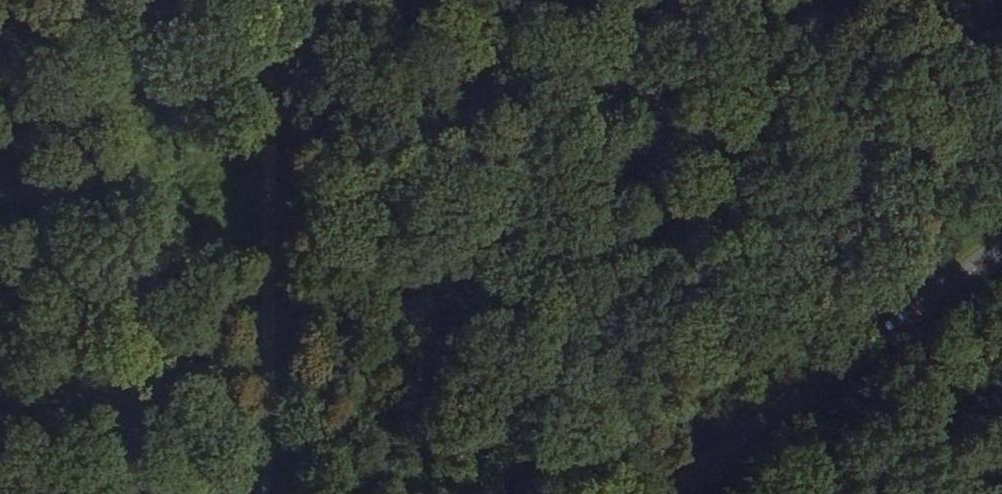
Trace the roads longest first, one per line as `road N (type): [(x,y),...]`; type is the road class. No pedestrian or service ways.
road 1 (track): [(277,0),(273,493)]
road 2 (primary): [(674,493),(1001,248)]

